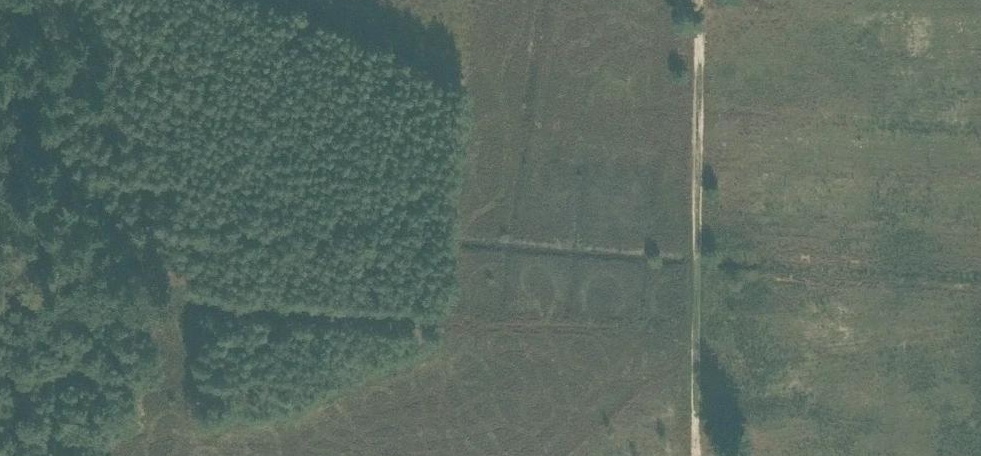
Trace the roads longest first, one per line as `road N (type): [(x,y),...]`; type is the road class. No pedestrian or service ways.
road 1 (track): [(697,455),(699,0)]

